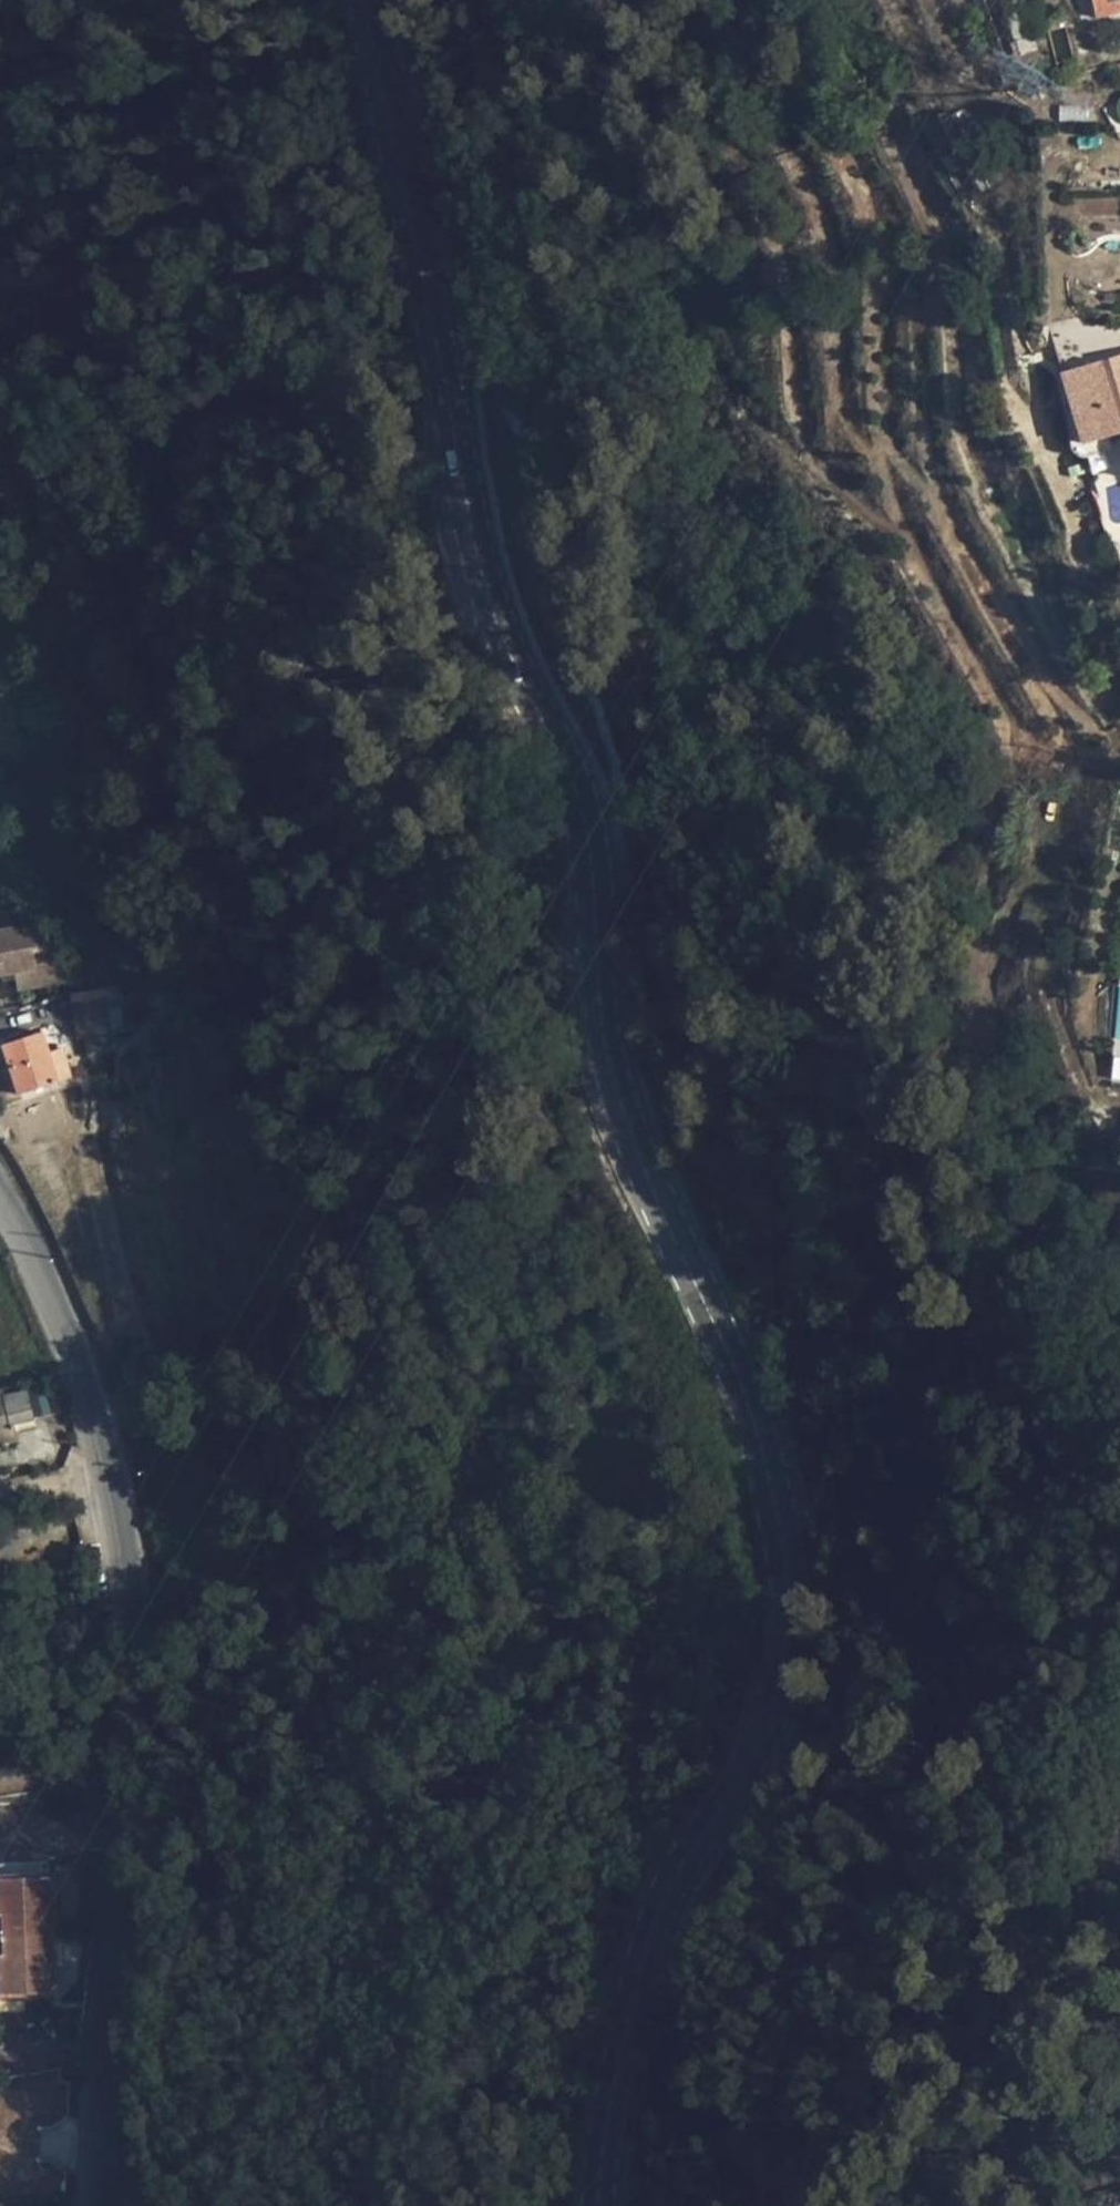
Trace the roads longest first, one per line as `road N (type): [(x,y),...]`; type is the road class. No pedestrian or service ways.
road 1 (tertiary): [(370,0),(489,566),(591,830),(617,1071),(647,1175),(731,1349),(789,1585),(788,1641),(771,1692),(637,1994),(613,2099),(604,2205)]
road 2 (residential): [(94,2205),(95,2030),(136,1769),(138,1653),(126,1528),(102,1413),(0,1203)]

